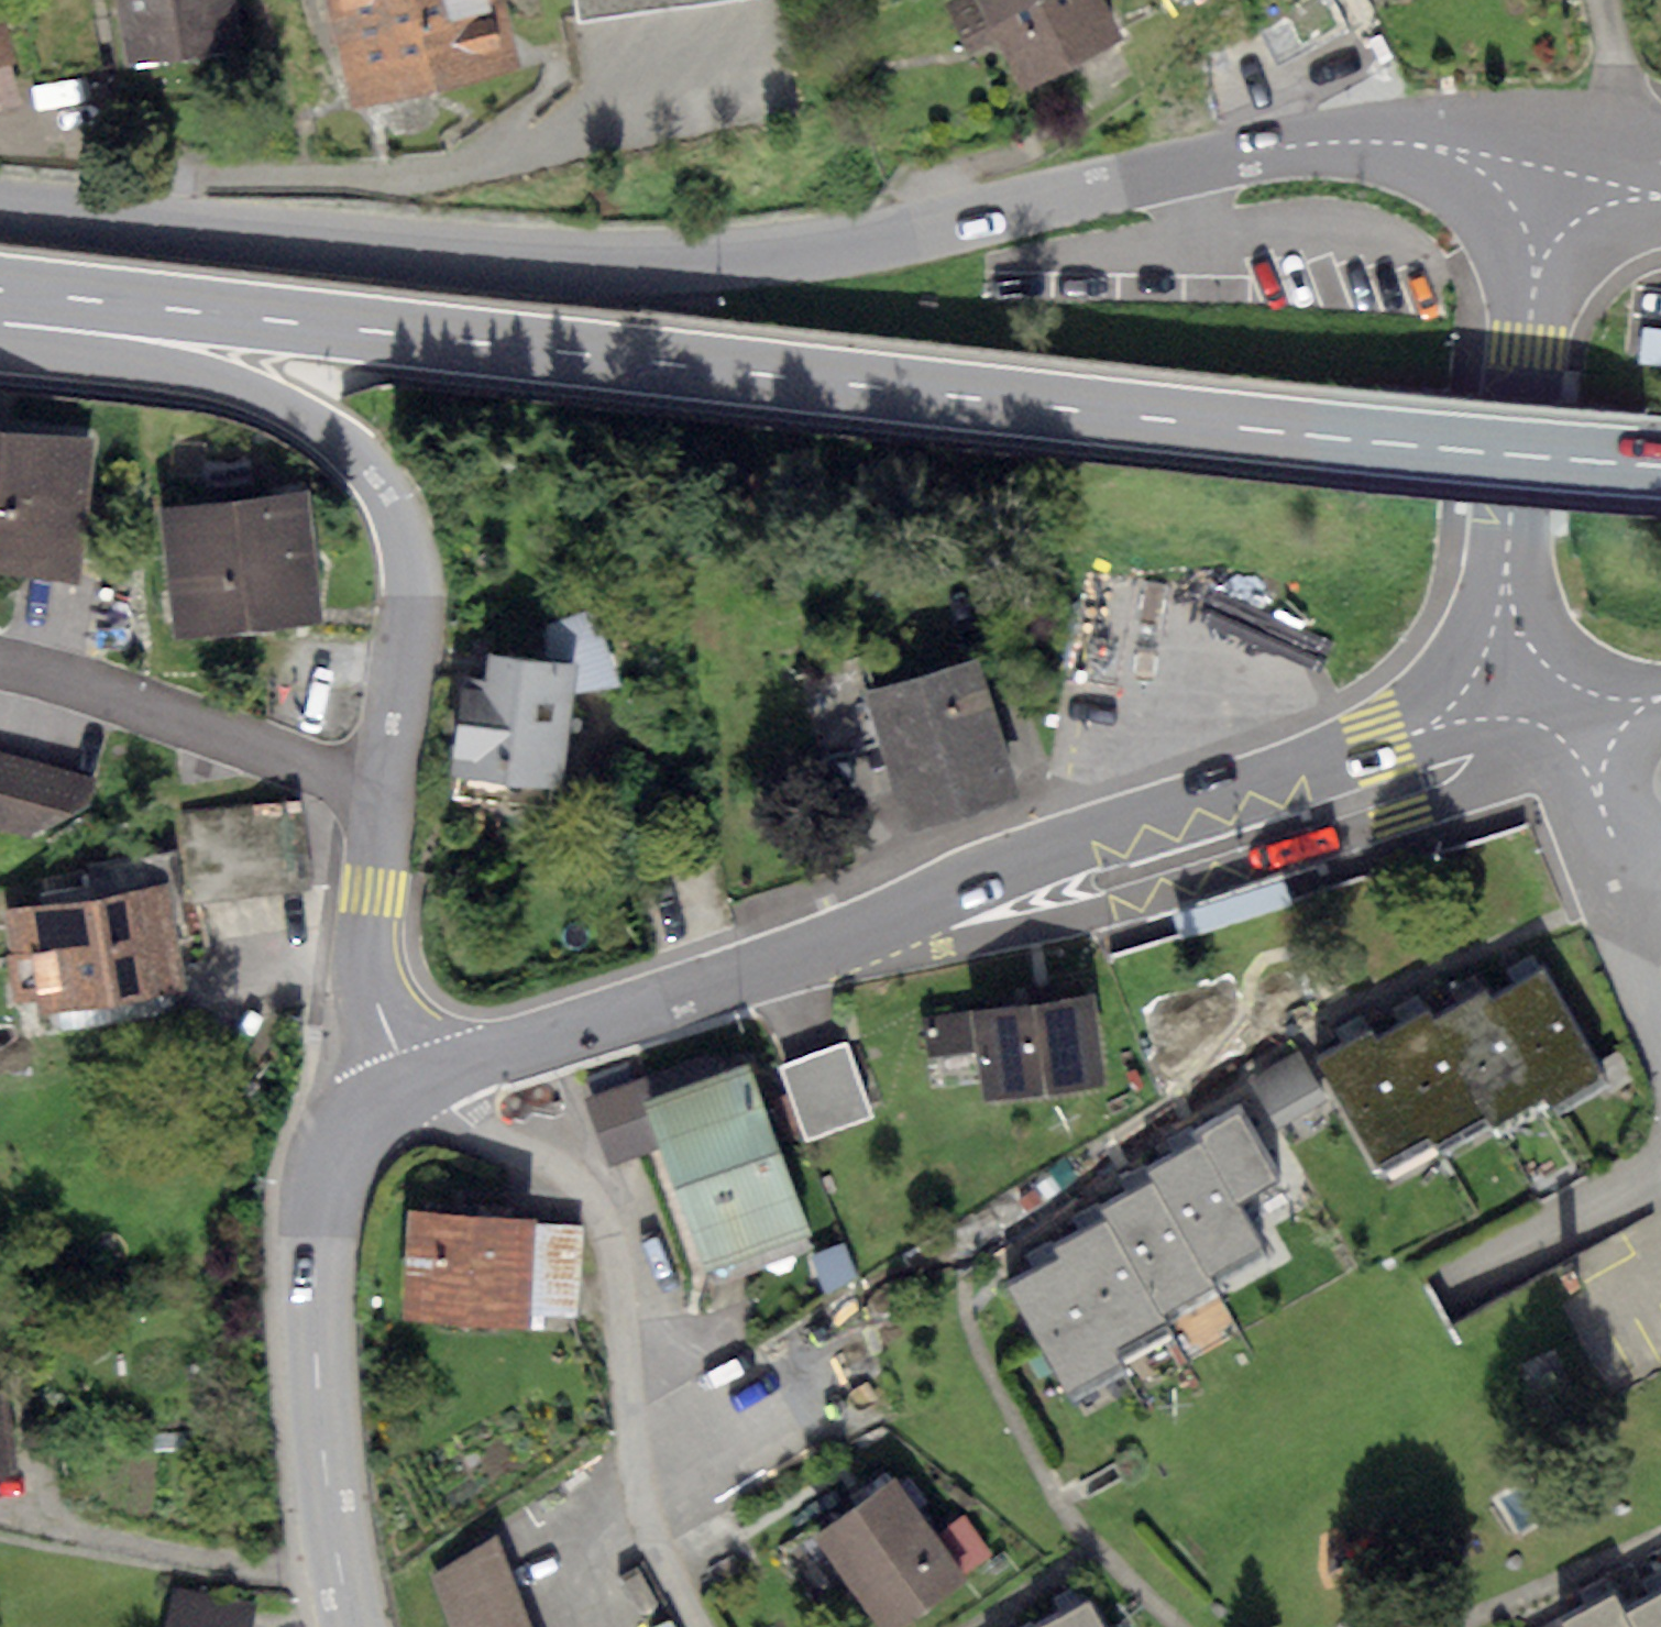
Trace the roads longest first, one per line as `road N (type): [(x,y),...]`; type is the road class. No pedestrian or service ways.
road 1 (primary): [(1660,467),(1342,440),(0,289)]
road 2 (tertiary): [(1527,133),(1322,142),(908,232),(681,266),(586,266),(0,203)]
road 3 (tertiary): [(416,1080),(1106,857),(1539,730)]
road 4 (primary): [(0,352),(245,385),(331,425),(395,490),(417,548),(418,607),(387,796)]
road 5 (tertiary): [(1539,730),(1508,596),(1527,133)]
road 6 (tertiary): [(355,1626),(335,1544),(312,1368),(320,1192),(333,1149),(354,1122),(416,1080)]
road 7 (residential): [(0,674),(387,796)]
road 8 (tertiary): [(416,1080),(391,1056),(375,978),(371,893),(387,796)]
road 9 (residential): [(1660,1036),(1598,876)]
road 10 (residential): [(1598,876),(1539,730)]
road 11 (tertiary): [(1660,136),(1527,133)]
road 12 (primary): [(1539,730),(1660,702)]

